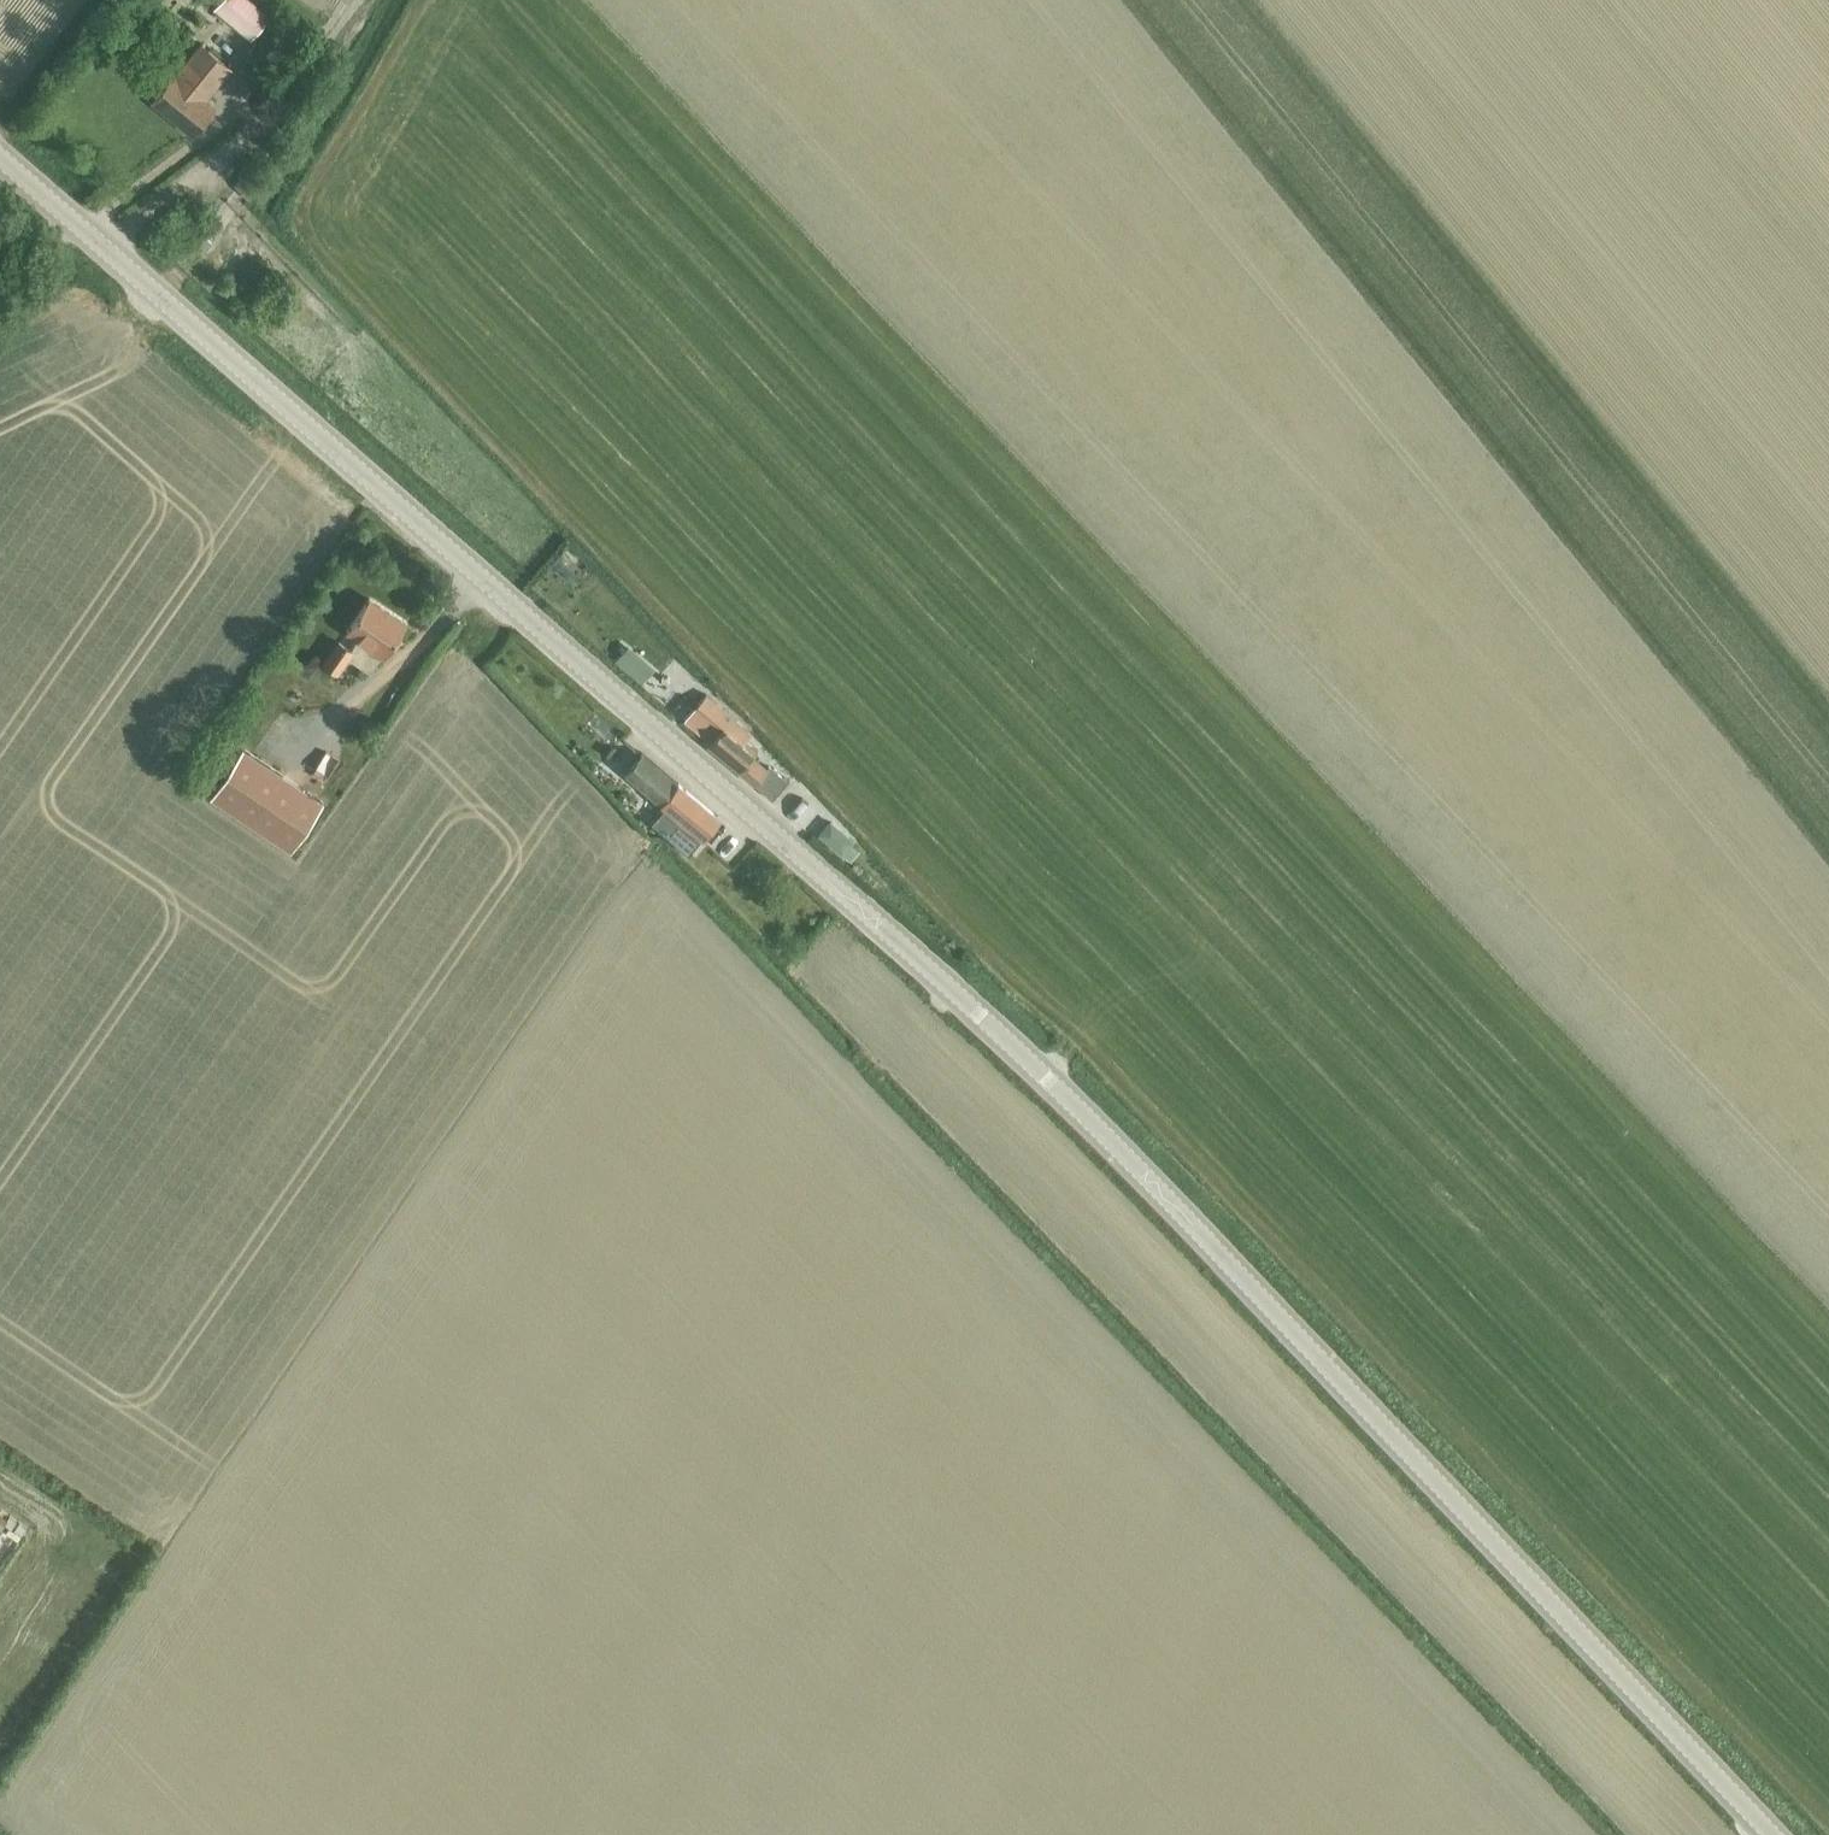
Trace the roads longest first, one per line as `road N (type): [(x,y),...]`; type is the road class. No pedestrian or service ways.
road 1 (secondary): [(1772,1834),(1049,1082),(0,160)]

